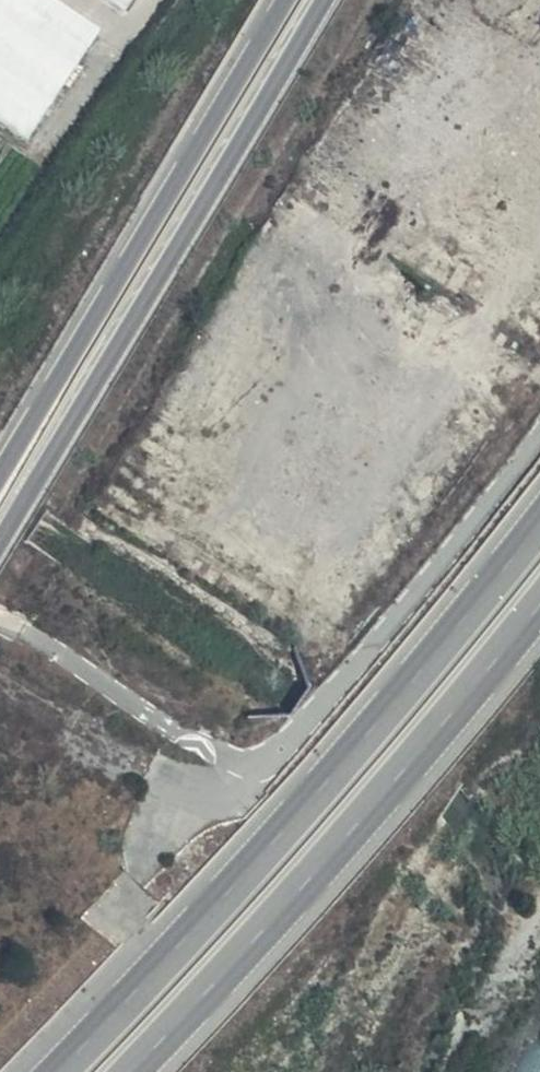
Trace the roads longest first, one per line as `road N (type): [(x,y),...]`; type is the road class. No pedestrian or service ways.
road 1 (trunk): [(539,520),(402,695),(59,1071)]
road 2 (trunk): [(0,544),(321,0)]
road 3 (trunk): [(129,1071),(444,722),(539,602)]
road 4 (trunk): [(289,0),(0,470)]

